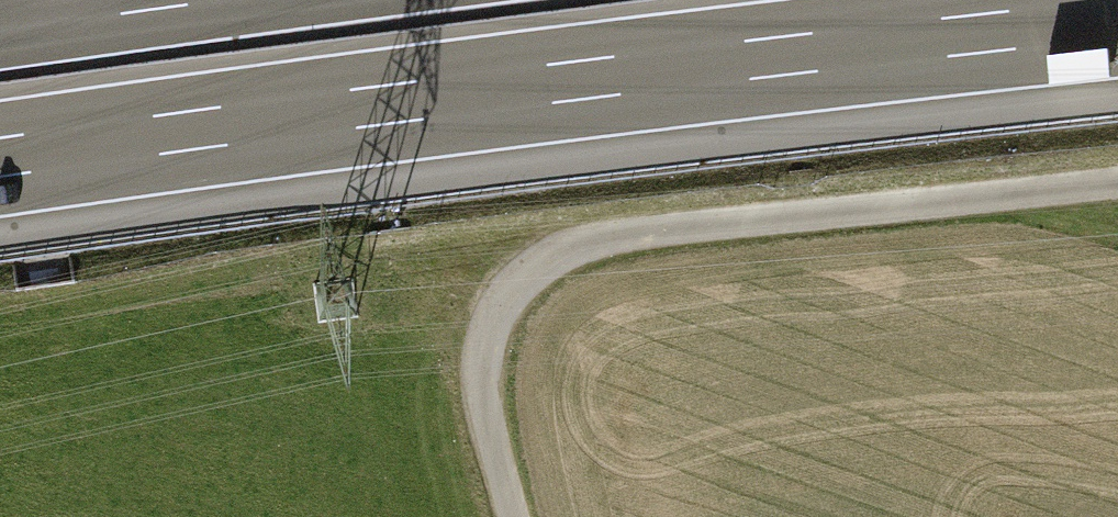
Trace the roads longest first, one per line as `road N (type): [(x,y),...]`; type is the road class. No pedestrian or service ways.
road 1 (motorway): [(0,159),(1117,21)]
road 2 (unclassified): [(1117,184),(653,231),(587,243),(532,271),(501,306),(484,353),(485,404),(514,516)]

